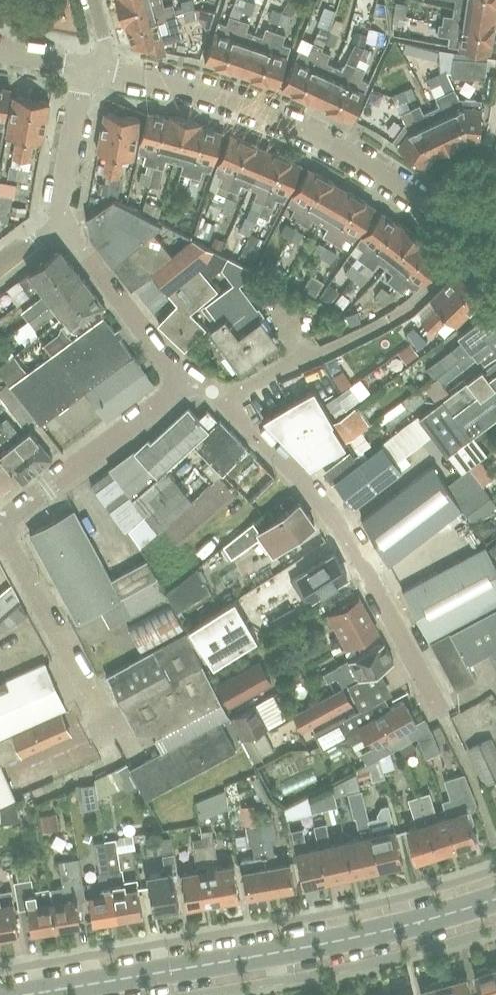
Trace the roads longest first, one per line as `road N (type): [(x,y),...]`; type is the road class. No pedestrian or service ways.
road 1 (secondary): [(11,994),(363,934),(495,897)]
road 2 (residential): [(443,711),(330,510),(223,399)]
road 3 (residential): [(447,217),(311,132),(224,94),(108,60)]
road 4 (residential): [(223,399),(423,295),(446,269),(447,217)]
road 5 (residential): [(112,747),(0,532)]
road 6 (residential): [(0,527),(190,382)]
road 7 (residential): [(190,382),(61,220)]
road 8 (residential): [(61,220),(83,64)]

